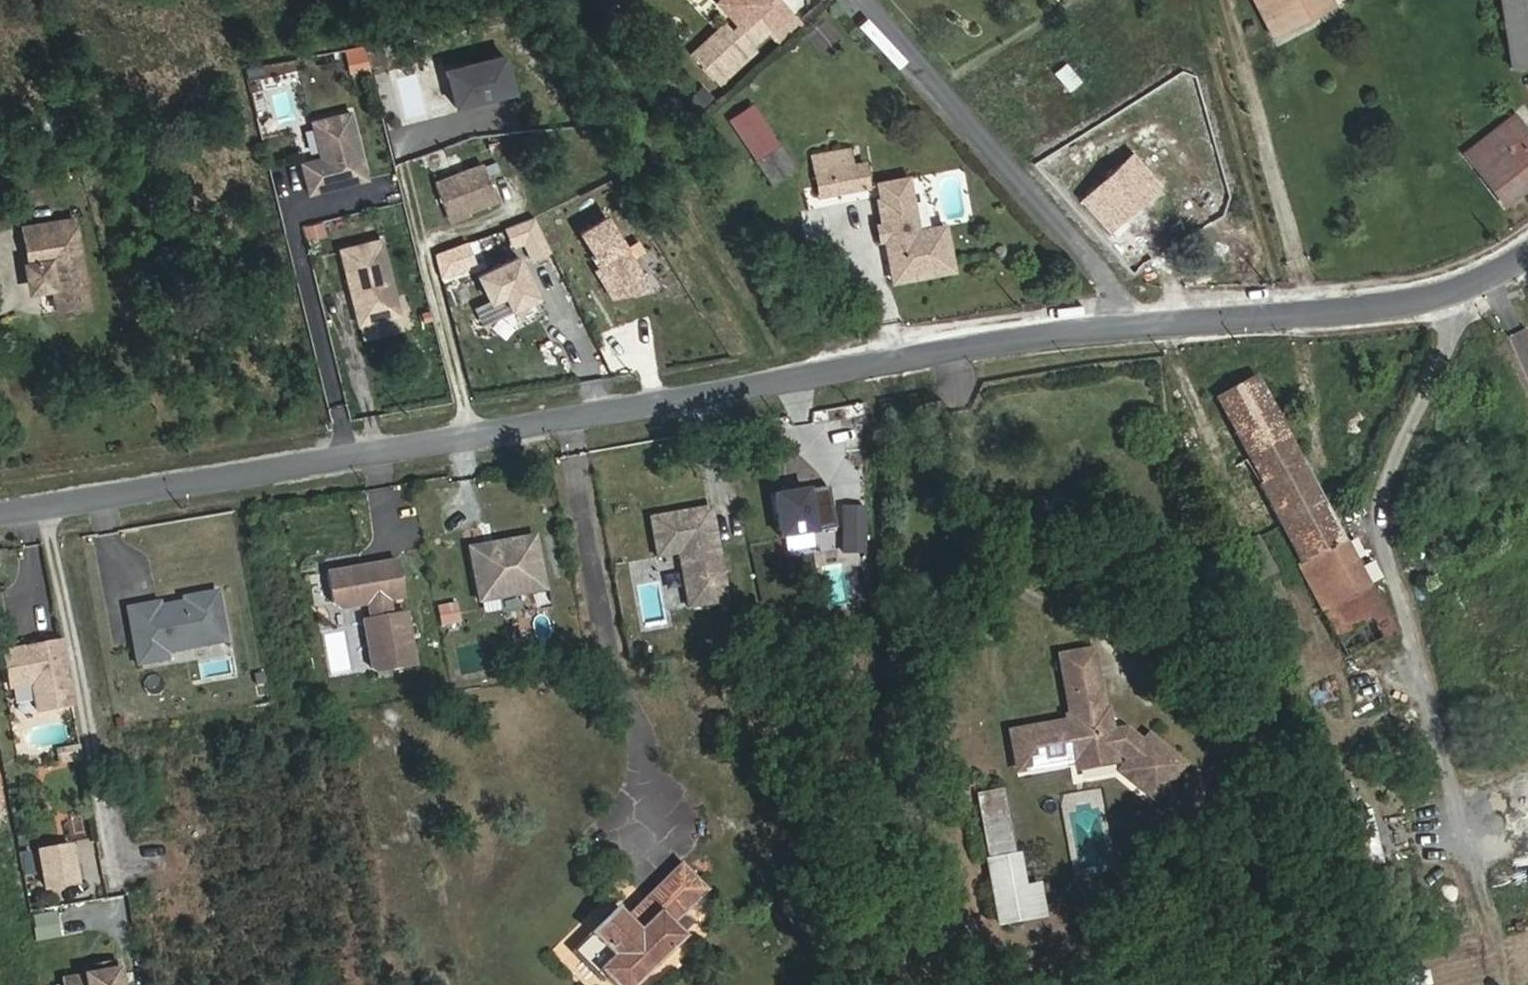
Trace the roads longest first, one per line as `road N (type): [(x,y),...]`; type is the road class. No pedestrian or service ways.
road 1 (residential): [(1153,325),(0,517)]
road 2 (residential): [(1153,325),(862,0)]
road 3 (residential): [(1527,237),(1371,314),(1153,325)]

